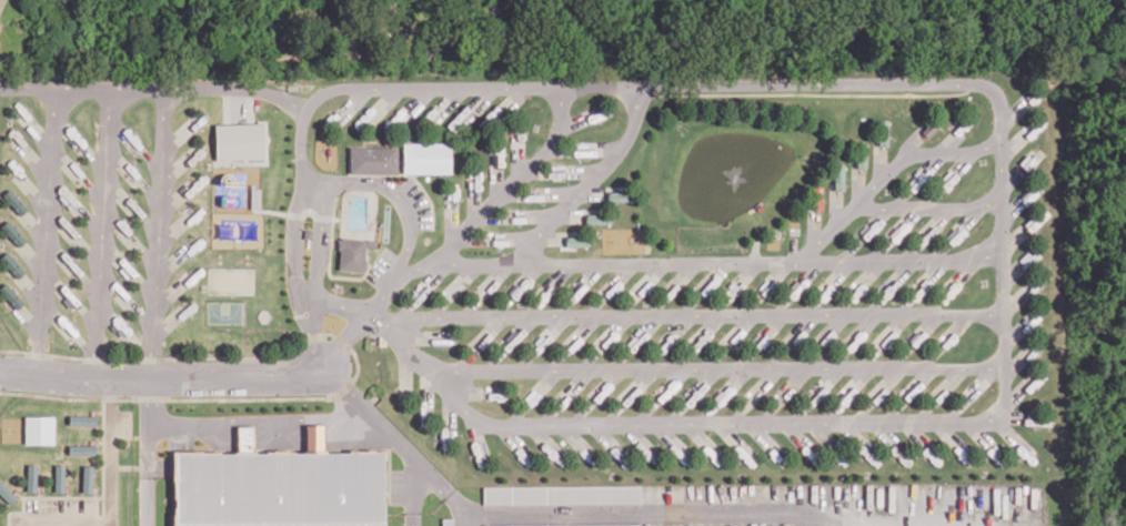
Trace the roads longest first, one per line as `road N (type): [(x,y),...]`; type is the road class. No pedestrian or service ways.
road 1 (residential): [(0,373),(302,377),(324,367)]

